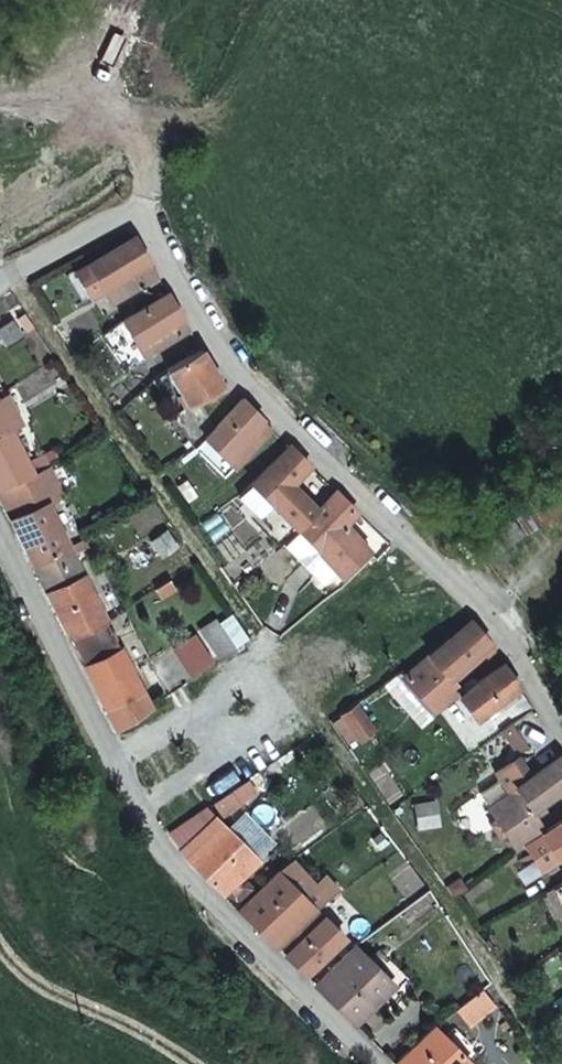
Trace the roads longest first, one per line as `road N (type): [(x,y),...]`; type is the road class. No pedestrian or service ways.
road 1 (residential): [(561,716),(509,633),(254,379),(139,211),(0,279)]
road 2 (residential): [(0,544),(179,872),(374,1063)]
road 3 (track): [(0,943),(9,960),(58,999),(135,1027),(194,1063)]

